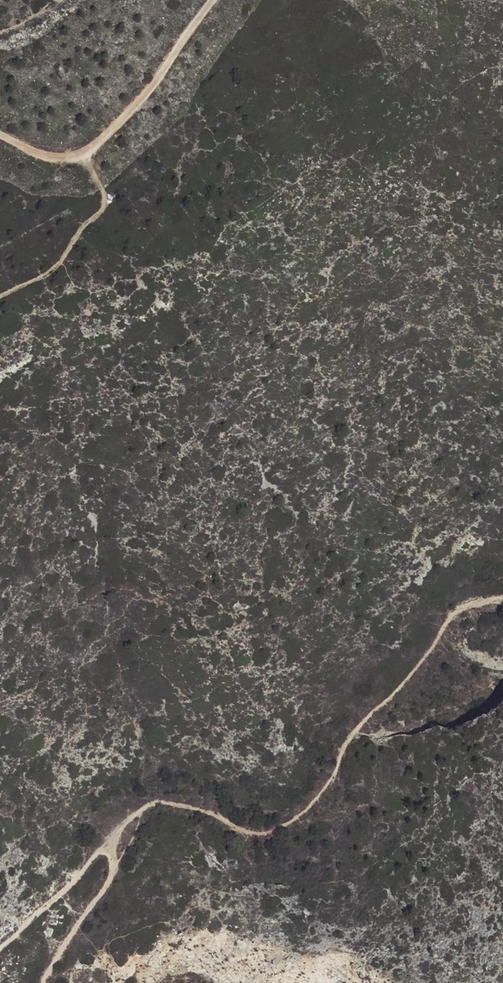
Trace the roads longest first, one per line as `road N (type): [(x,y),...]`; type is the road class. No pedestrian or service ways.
road 1 (track): [(502,596),(445,614),(396,689),(339,749),(329,788),(289,822),(258,834),(161,798),(96,852)]
road 2 (track): [(213,0),(85,156),(49,157),(0,132)]
road 3 (track): [(0,296),(58,264),(106,207),(85,156)]
road 4 (track): [(43,982),(111,877),(111,863),(96,852)]
road 5 (track): [(96,852),(0,947)]

